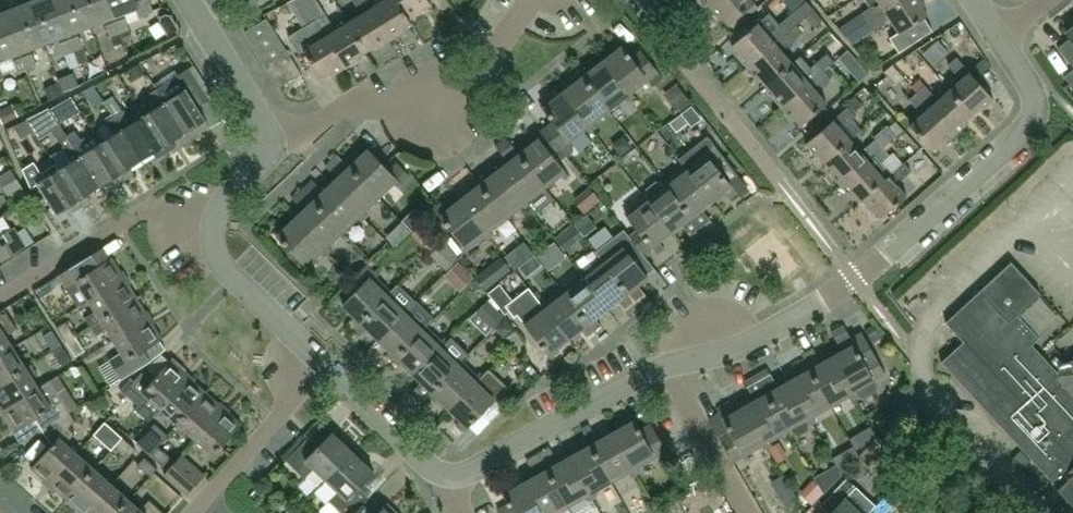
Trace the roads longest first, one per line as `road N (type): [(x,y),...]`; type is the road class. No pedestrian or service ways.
road 1 (unclassified): [(854,278),(1031,125),(1032,93),(997,38)]
road 2 (residential): [(266,136),(363,101),(433,109),(475,80),(534,0)]
road 3 (unclassified): [(668,369),(484,466),(450,474)]
road 4 (residential): [(0,300),(149,206),(212,224)]
road 5 (unclassified): [(854,278),(745,347),(668,369)]
road 6 (unclassified): [(920,353),(925,388),(1036,512)]
road 7 (residential): [(192,512),(325,364)]
road 8 (unclassified): [(325,364),(227,269),(212,224)]
road 9 (unclassified): [(450,474),(420,456),(325,364)]
road 10 (residential): [(748,512),(668,369)]
road 11 (unclassified): [(266,136),(189,0)]

